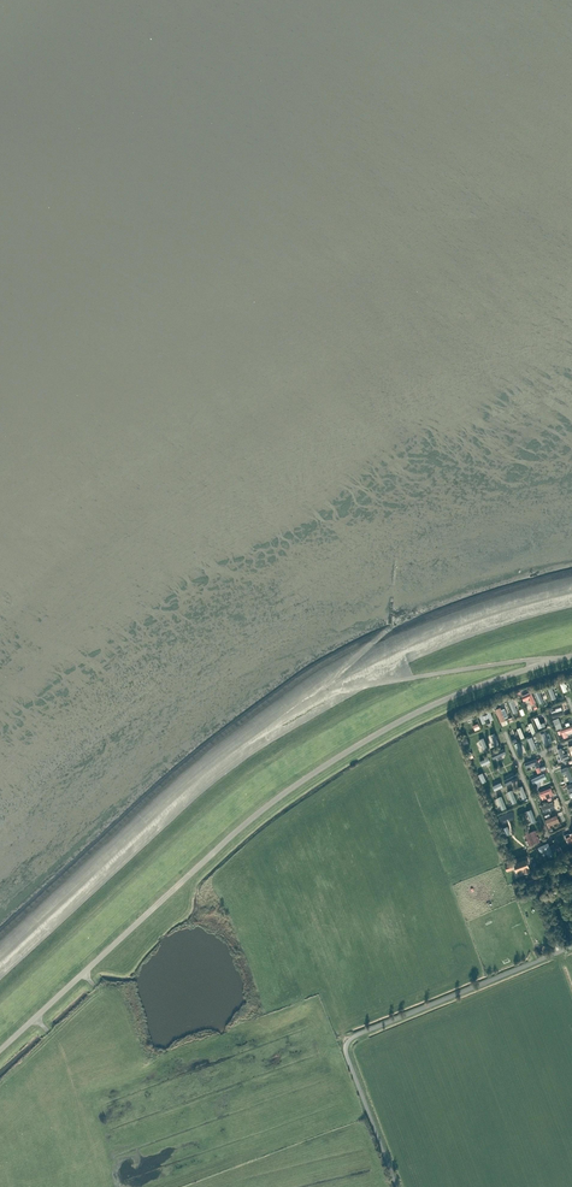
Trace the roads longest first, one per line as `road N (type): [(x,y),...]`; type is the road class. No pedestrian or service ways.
road 1 (unclassified): [(0,1050),(296,785),(424,710),(571,657)]
road 2 (unclassified): [(397,1186),(349,1041),(571,946)]

